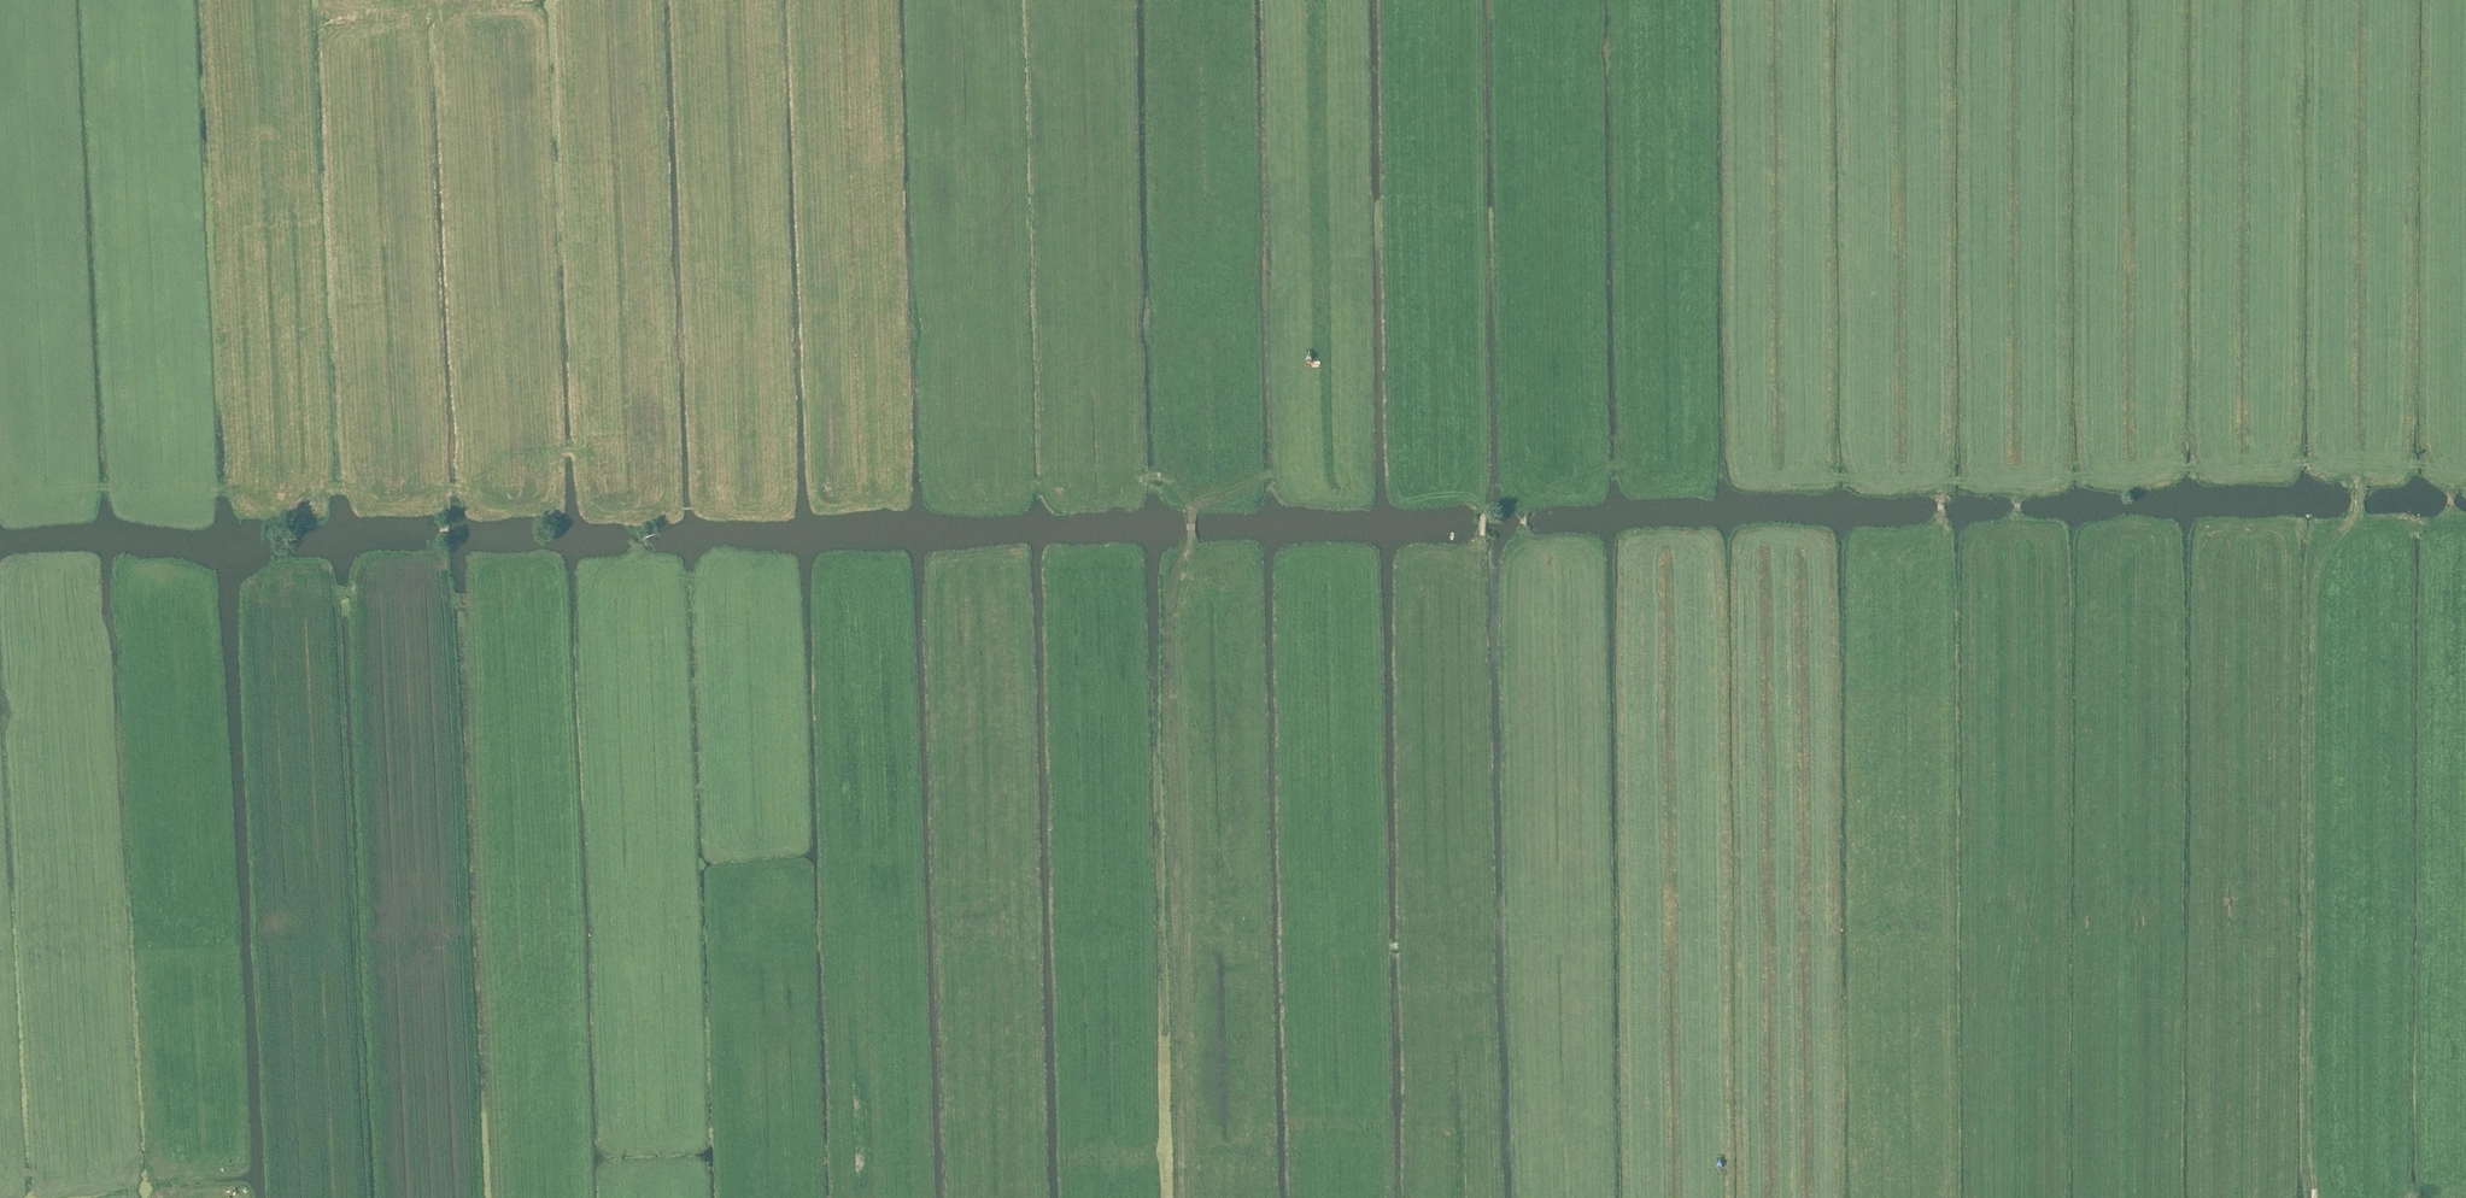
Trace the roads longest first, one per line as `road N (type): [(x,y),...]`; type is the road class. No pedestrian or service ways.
road 1 (track): [(1827,477),(2038,485),(2145,478),(2177,468),(2264,474),(2311,462),(2359,481),(2359,518),(2320,553),(2317,1197)]
road 2 (track): [(445,508),(445,486),(397,497),(323,486),(292,503),(236,487),(145,487),(0,468)]
road 3 (track): [(445,508),(449,724)]
road 4 (track): [(446,599),(484,599),(491,730)]
road 5 (track): [(445,486),(477,485),(510,454),(576,450)]

